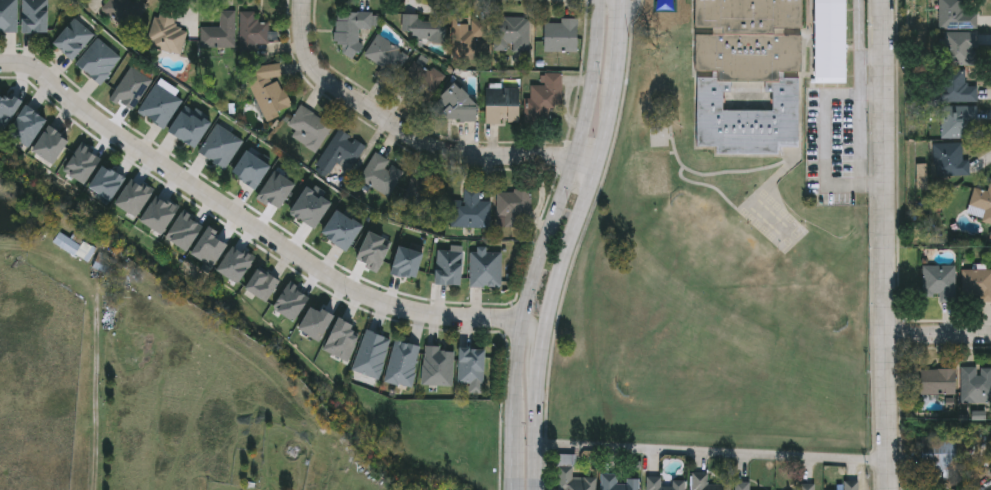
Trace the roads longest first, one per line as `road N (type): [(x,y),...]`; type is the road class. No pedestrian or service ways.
road 1 (residential): [(522,324),(423,319),(381,303),(114,134),(37,70),(0,67)]
road 2 (primary): [(538,489),(546,331),(601,156),(620,70),(623,0)]
road 3 (residential): [(882,0),(887,489)]
road 4 (primary): [(600,0),(579,148),(522,324),(514,453)]
road 5 (residential): [(601,156),(473,158),(428,146),(316,68),(306,0)]

